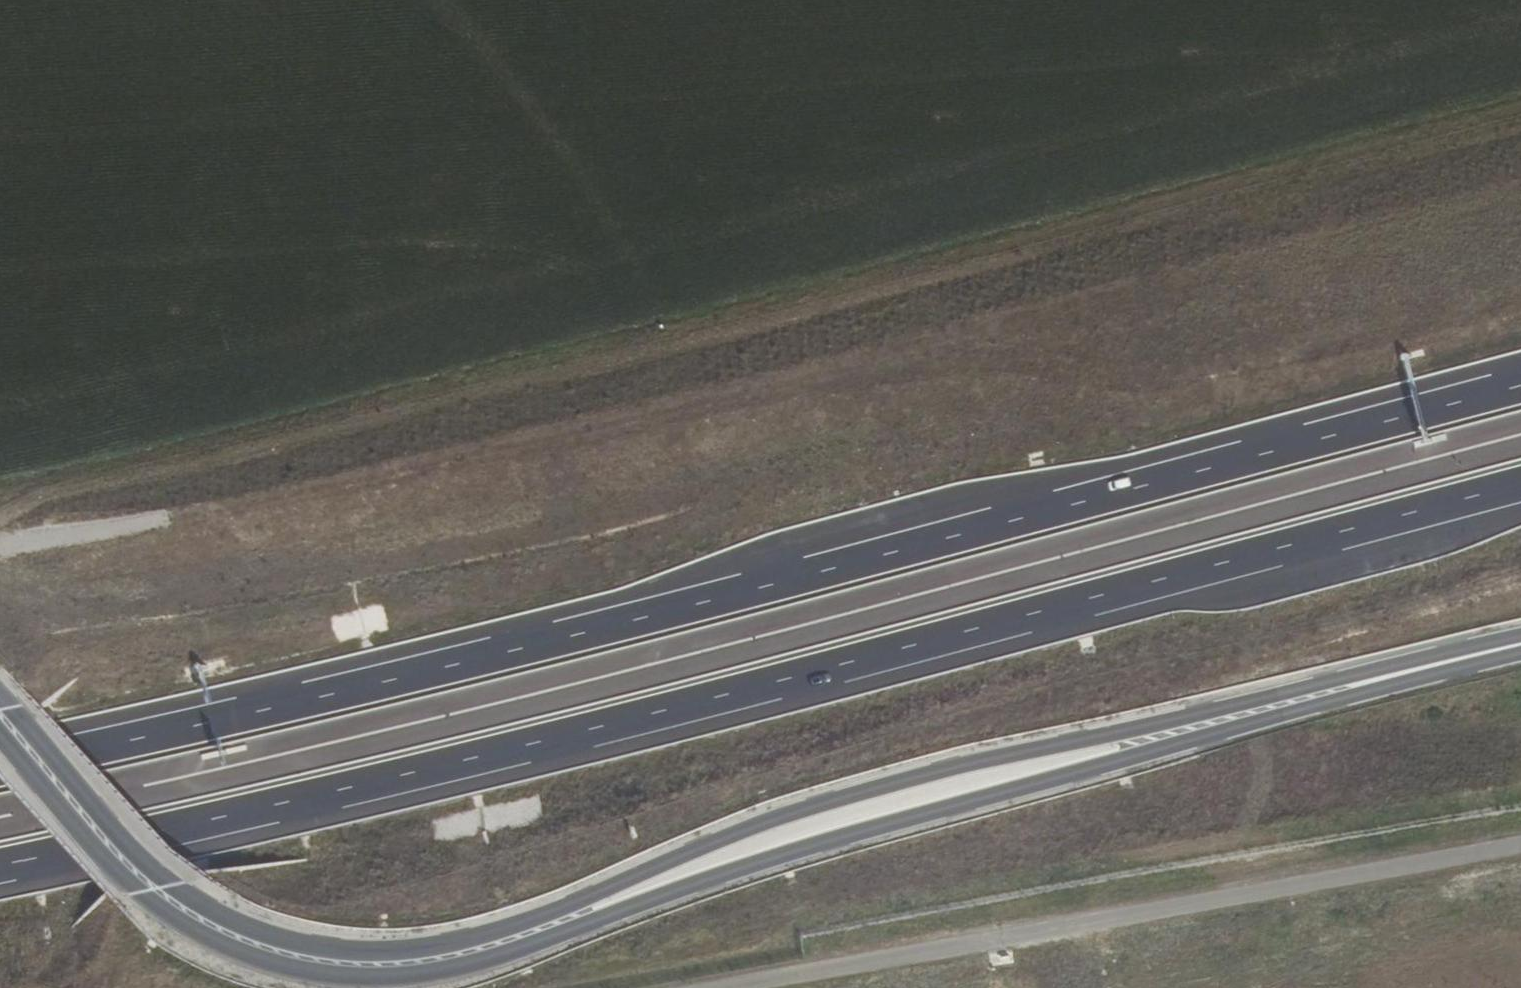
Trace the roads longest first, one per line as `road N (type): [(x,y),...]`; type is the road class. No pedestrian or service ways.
road 1 (track): [(0,521),(46,496),(600,366),(1520,126)]
road 2 (trunk): [(1520,382),(604,622),(0,767)]
road 3 (trunk): [(0,865),(1520,486)]
road 4 (track): [(0,546),(303,496),(1520,230)]
road 5 (secondary): [(225,924),(317,956),(458,960),(662,880),(848,819),(1520,657)]
road 6 (track): [(995,436),(418,559),(53,611),(0,602)]
road 7 (secondary): [(225,924),(144,879),(0,692)]

